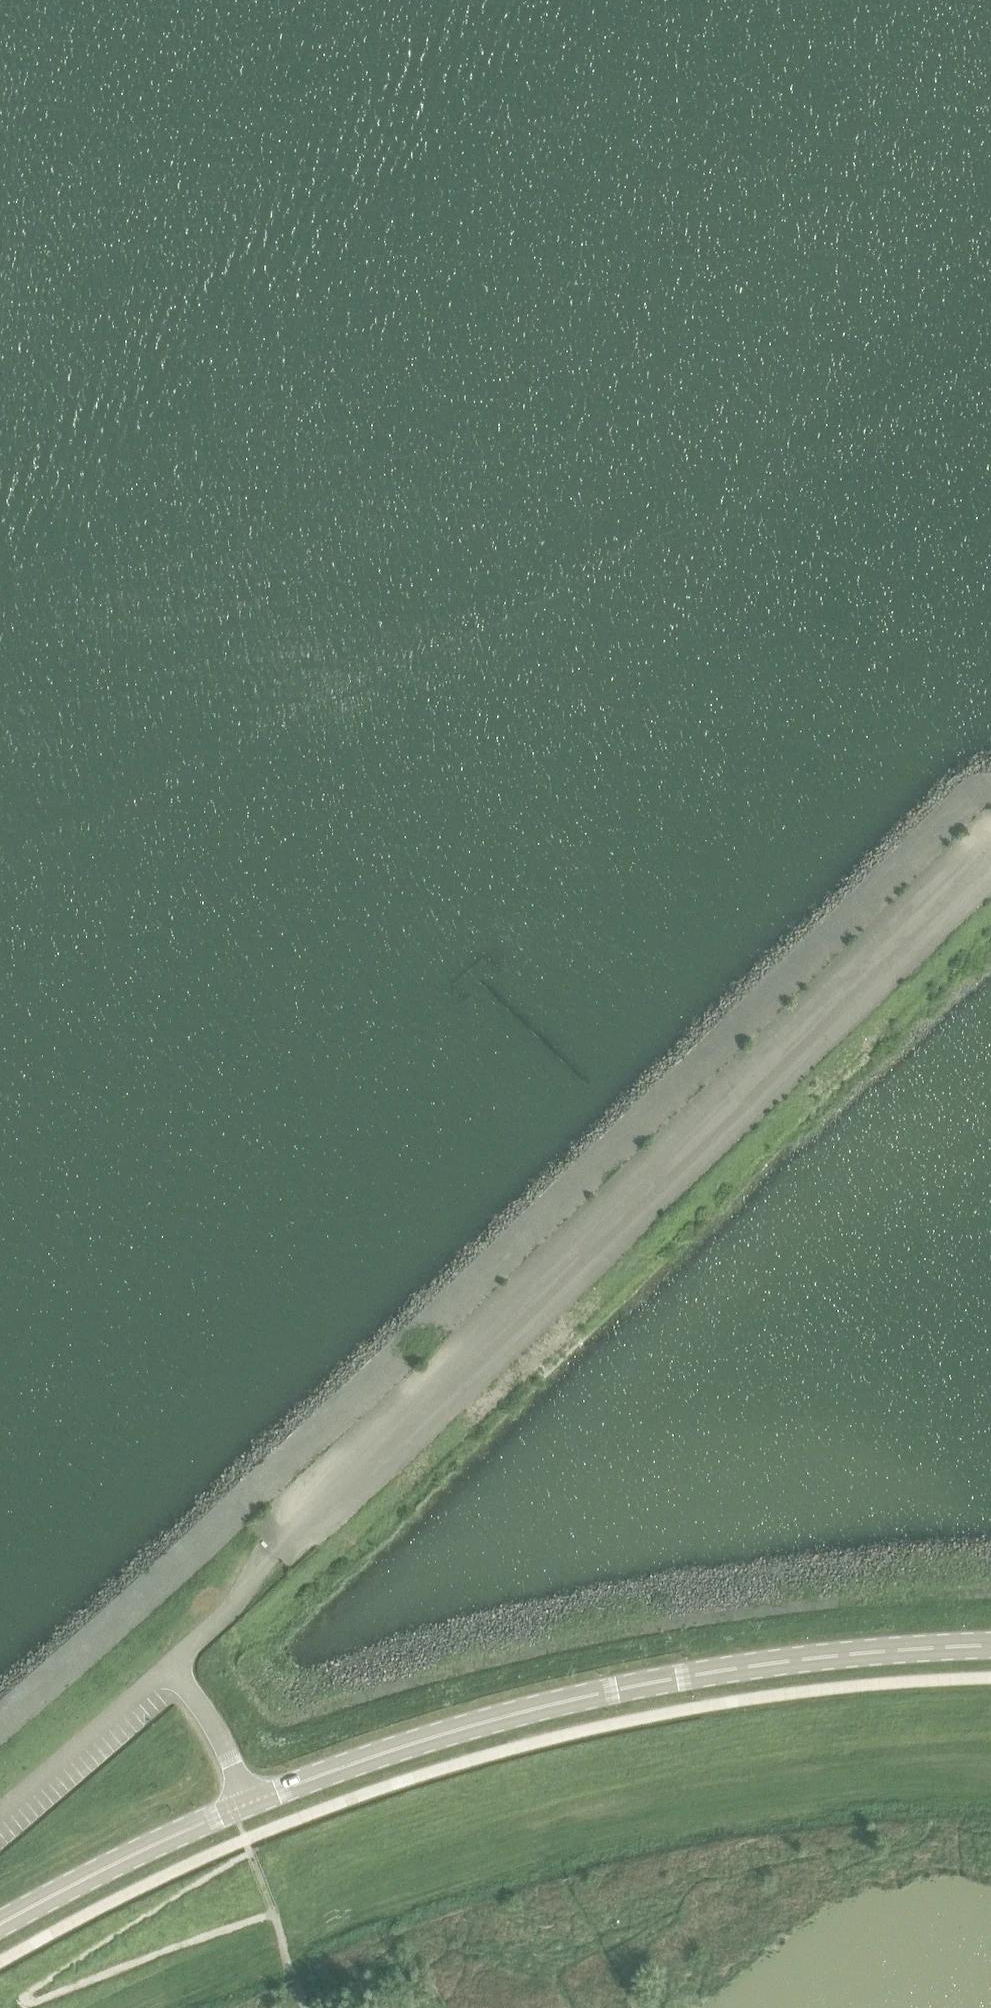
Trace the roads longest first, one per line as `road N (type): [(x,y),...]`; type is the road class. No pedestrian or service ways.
road 1 (secondary): [(0,1928),(149,1848),(363,1761),(674,1679),(990,1650)]

